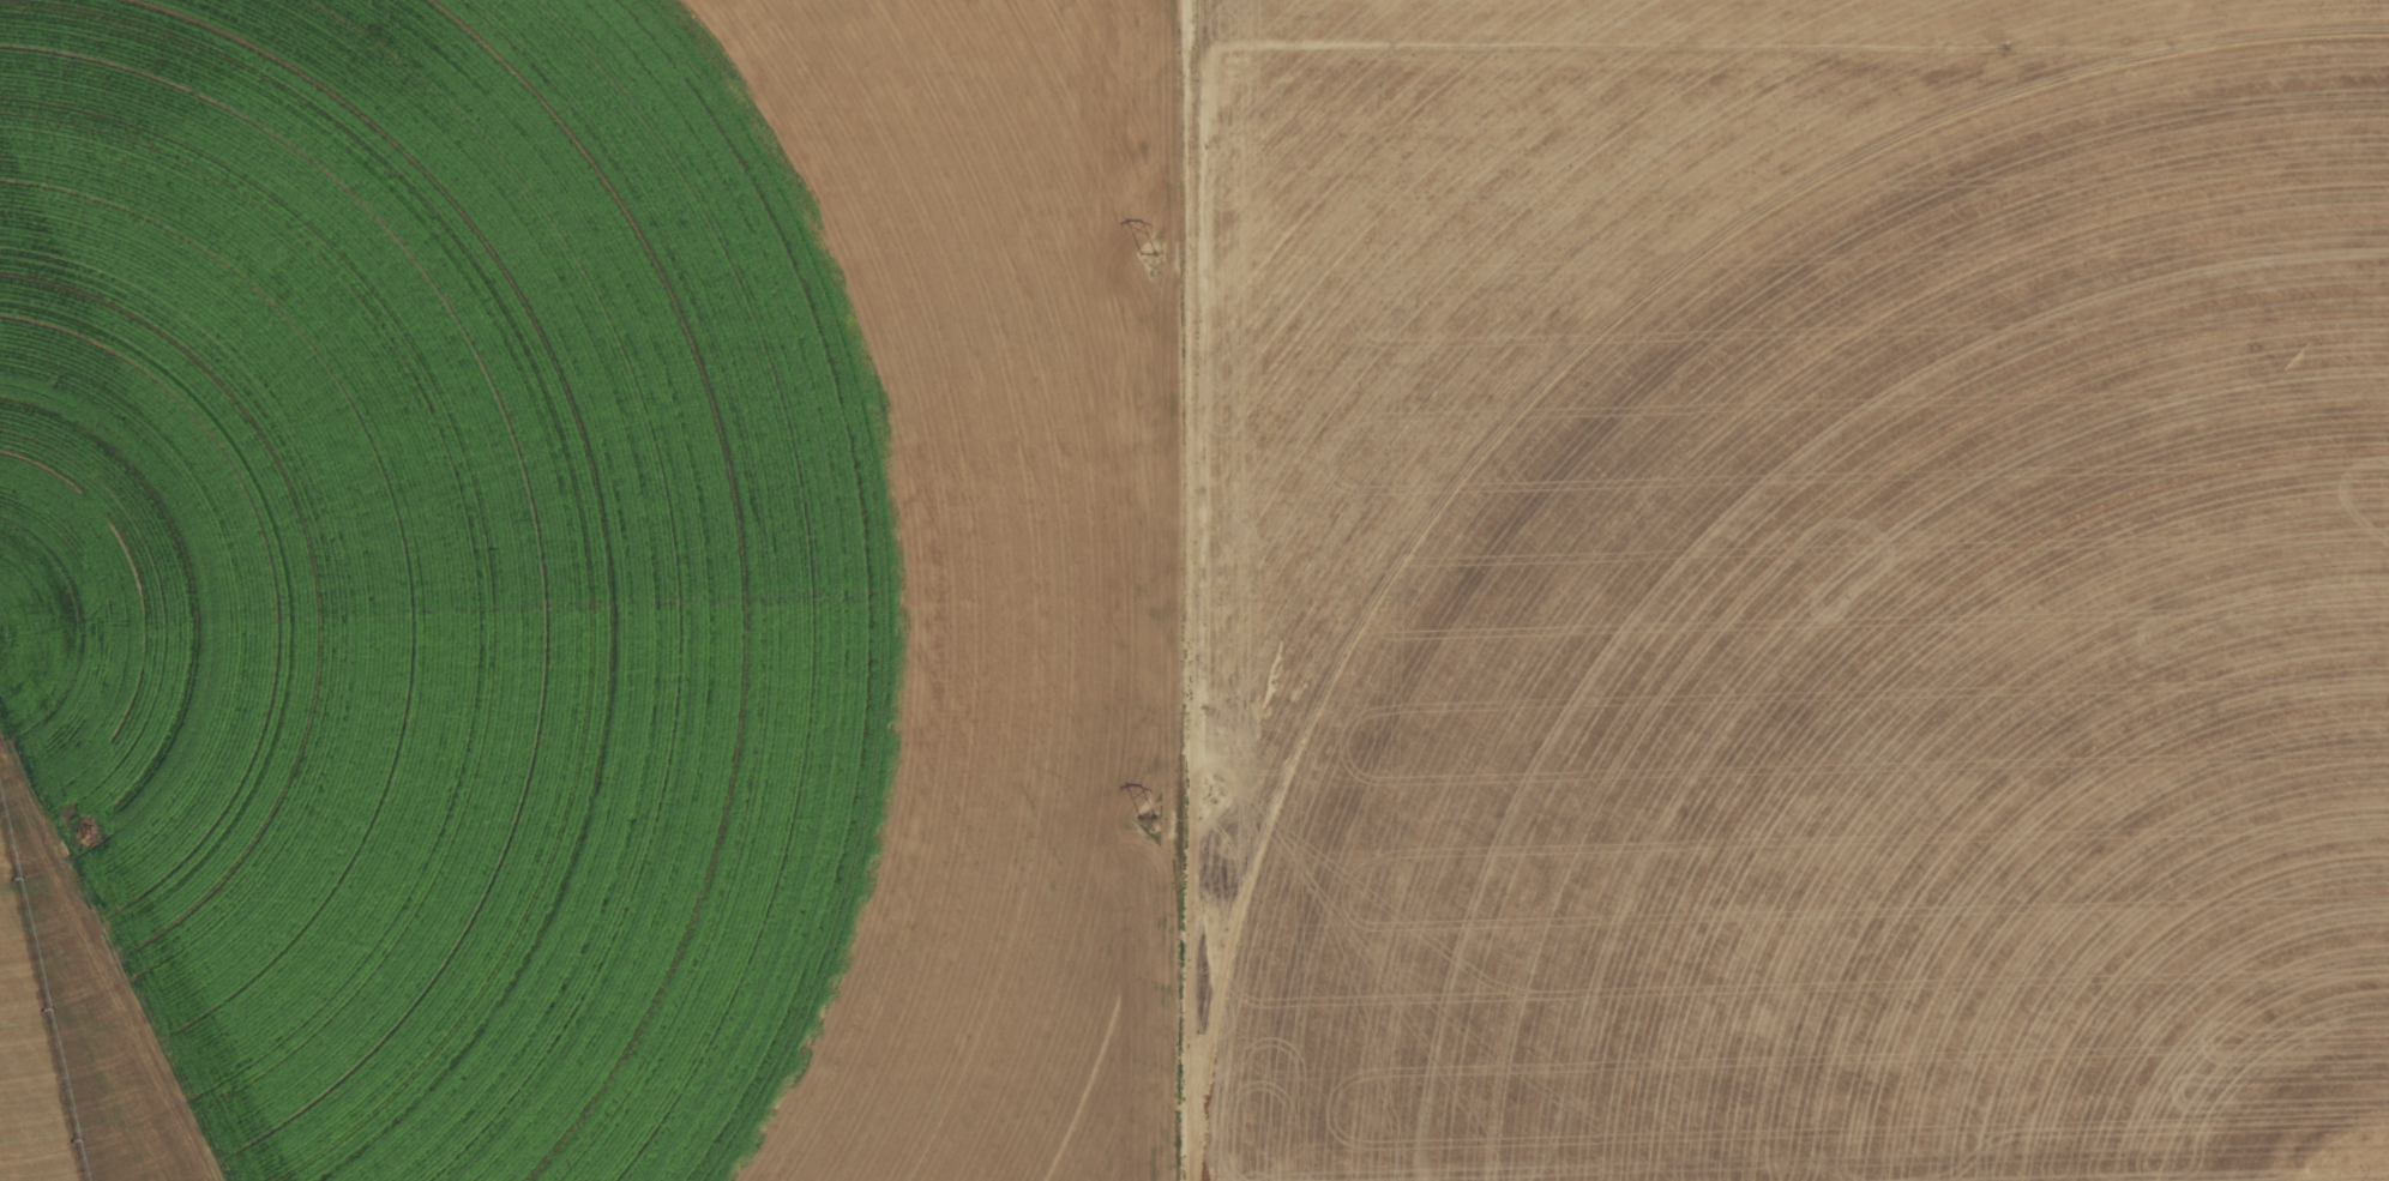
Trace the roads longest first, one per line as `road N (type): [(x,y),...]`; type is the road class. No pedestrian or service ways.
road 1 (track): [(1093,1180),(1101,695),(1157,0)]
road 2 (track): [(0,342),(40,388),(67,452),(44,807),(91,940),(98,1180)]

